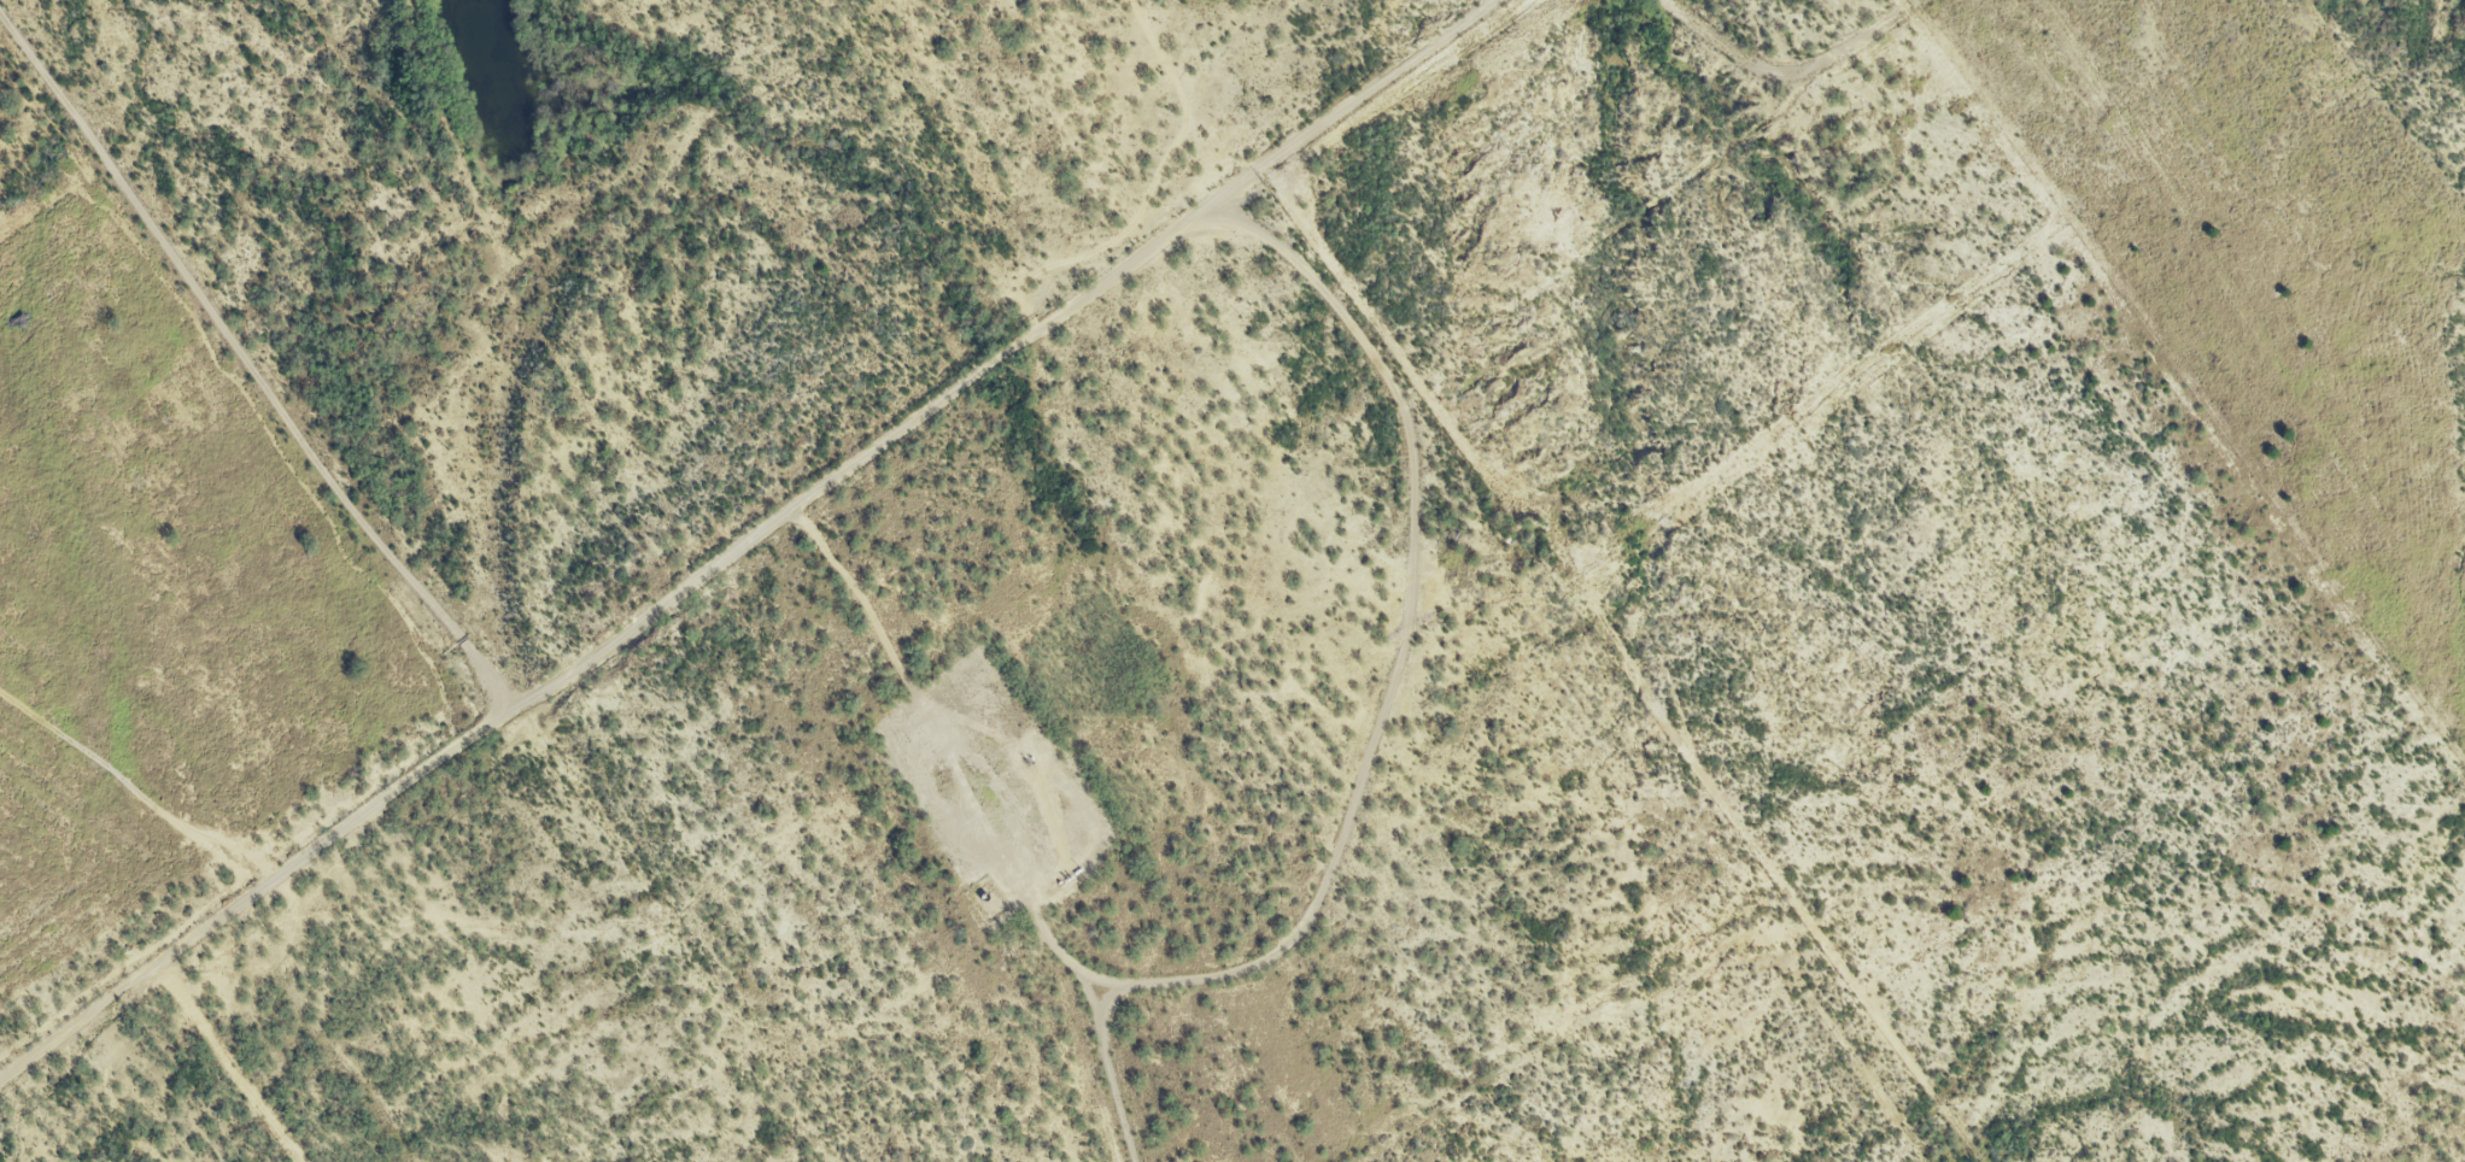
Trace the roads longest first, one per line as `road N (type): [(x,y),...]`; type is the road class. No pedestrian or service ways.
road 1 (residential): [(534,682),(856,532),(971,405),(1523,23),(1627,23),(1741,75),(1892,46),(1937,0)]
road 2 (residential): [(0,1088),(499,740),(534,682),(533,306),(464,157),(443,0)]

